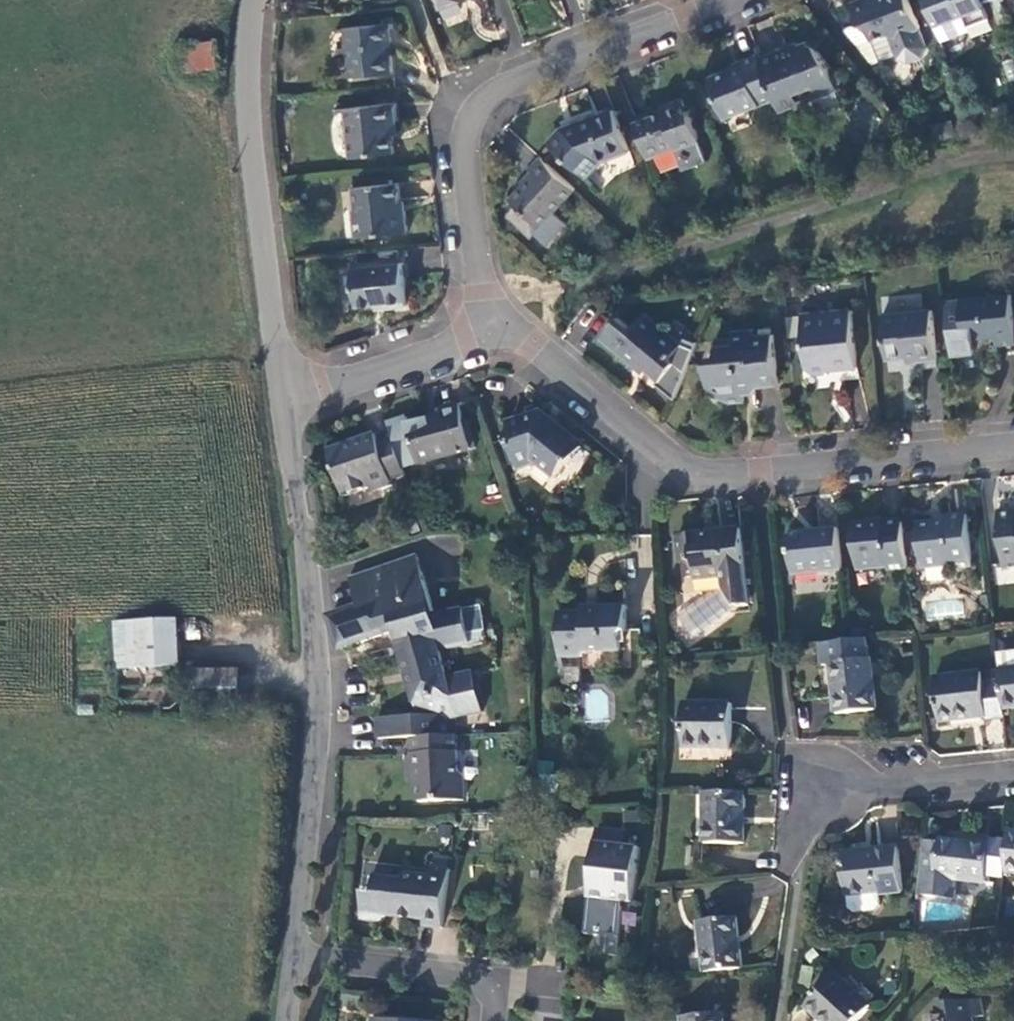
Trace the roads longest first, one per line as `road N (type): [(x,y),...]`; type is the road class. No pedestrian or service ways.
road 1 (residential): [(495,324),(689,472),(1013,449)]
road 2 (residential): [(296,955),(316,706),(279,403)]
road 3 (residential): [(495,324),(482,292),(467,155),(471,122),(489,91),(721,0)]
road 4 (residential): [(279,403),(248,122),(253,0)]
road 5 (residential): [(1013,771),(808,785),(790,861)]
road 6 (residential): [(296,955),(496,980),(492,1020)]
road 7 (residential): [(279,403),(495,324)]

